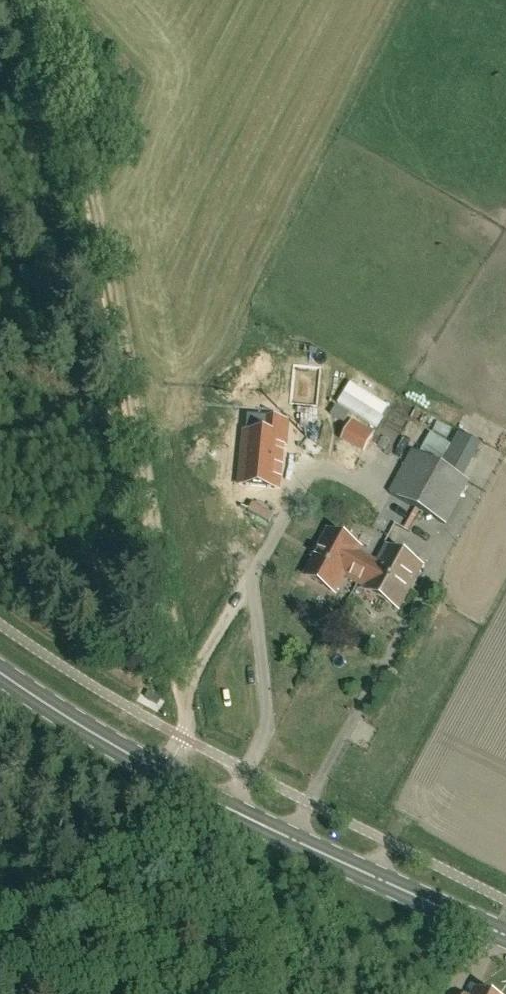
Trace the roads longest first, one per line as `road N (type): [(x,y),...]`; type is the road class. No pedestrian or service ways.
road 1 (track): [(52,0),(91,153),(187,710)]
road 2 (primary): [(505,938),(166,776),(0,670)]
road 3 (track): [(0,924),(142,840),(221,804)]
road 4 (track): [(221,804),(216,847),(250,993)]

